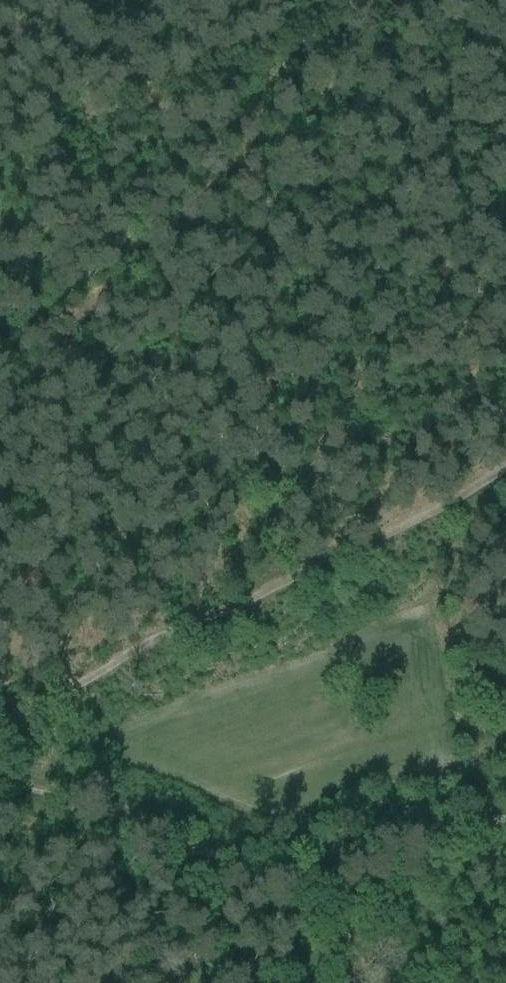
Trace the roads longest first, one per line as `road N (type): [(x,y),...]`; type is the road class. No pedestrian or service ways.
road 1 (track): [(0,727),(158,635),(211,620),(505,471)]
road 2 (track): [(251,154),(70,335),(55,374),(55,427),(69,501),(63,549),(33,586),(0,608)]
road 3 (track): [(0,778),(112,815),(201,856),(262,863),(505,818)]
road 4 (track): [(276,589),(265,219),(251,154)]
road 5 (track): [(251,154),(215,149),(138,87),(0,18)]

